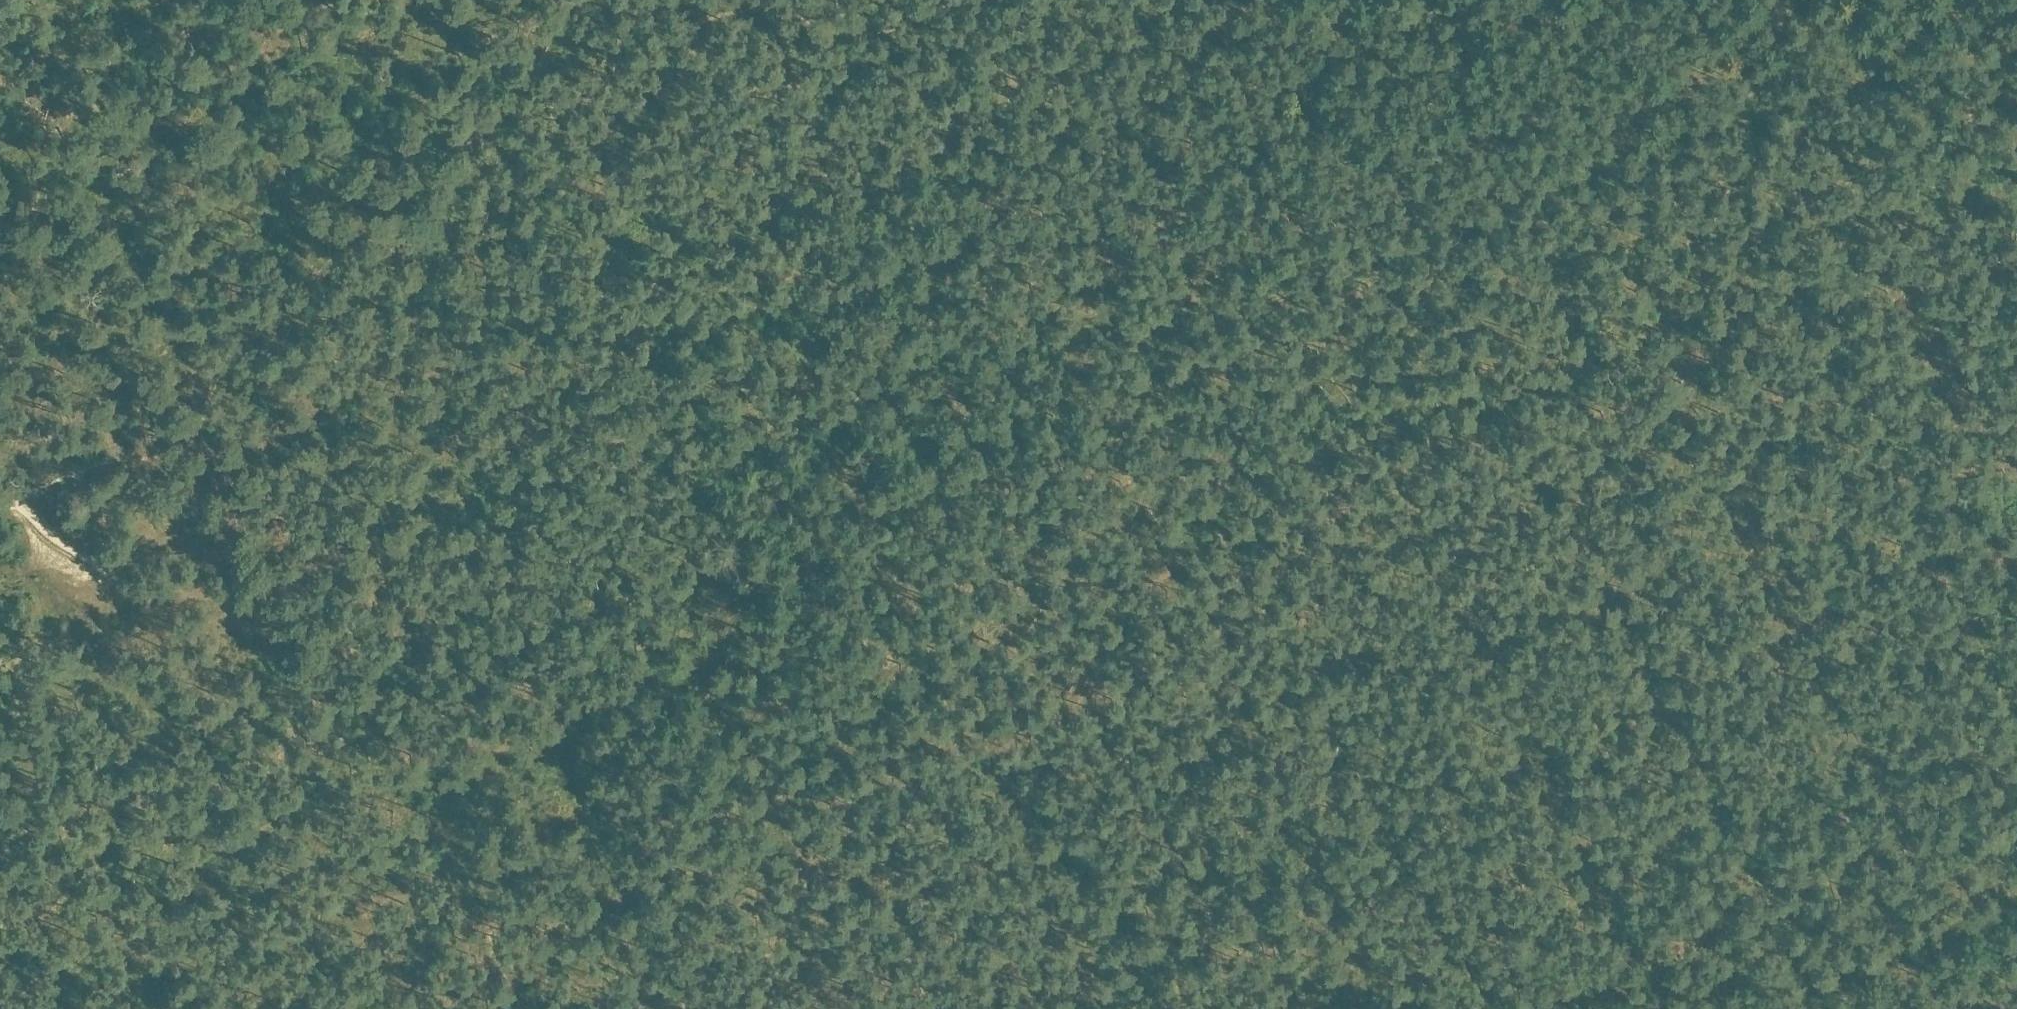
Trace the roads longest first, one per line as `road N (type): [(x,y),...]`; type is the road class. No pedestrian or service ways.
road 1 (track): [(31,1008),(256,826),(419,761),(588,712),(927,375),(1206,306),(1858,75),(2016,50)]
road 2 (track): [(1709,1008),(2016,867)]
road 3 (track): [(0,83),(126,0)]

